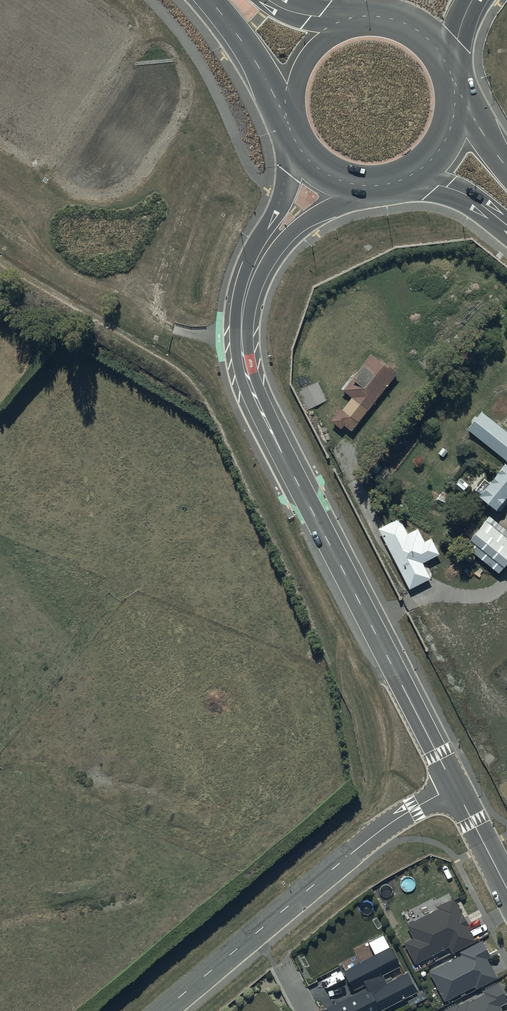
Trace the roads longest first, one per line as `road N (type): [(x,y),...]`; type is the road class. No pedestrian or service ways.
road 1 (unclassified): [(454,786),(252,392),(241,332),(253,270)]
road 2 (unclassified): [(164,1010),(385,826),(454,786)]
road 3 (secondary): [(293,131),(262,72),(205,0)]
road 4 (unclassified): [(367,188),(306,221),(253,270)]
road 5 (secondary): [(293,131),(289,106),(306,58),(354,28)]
road 6 (unclassified): [(253,270),(261,235),(306,157)]

